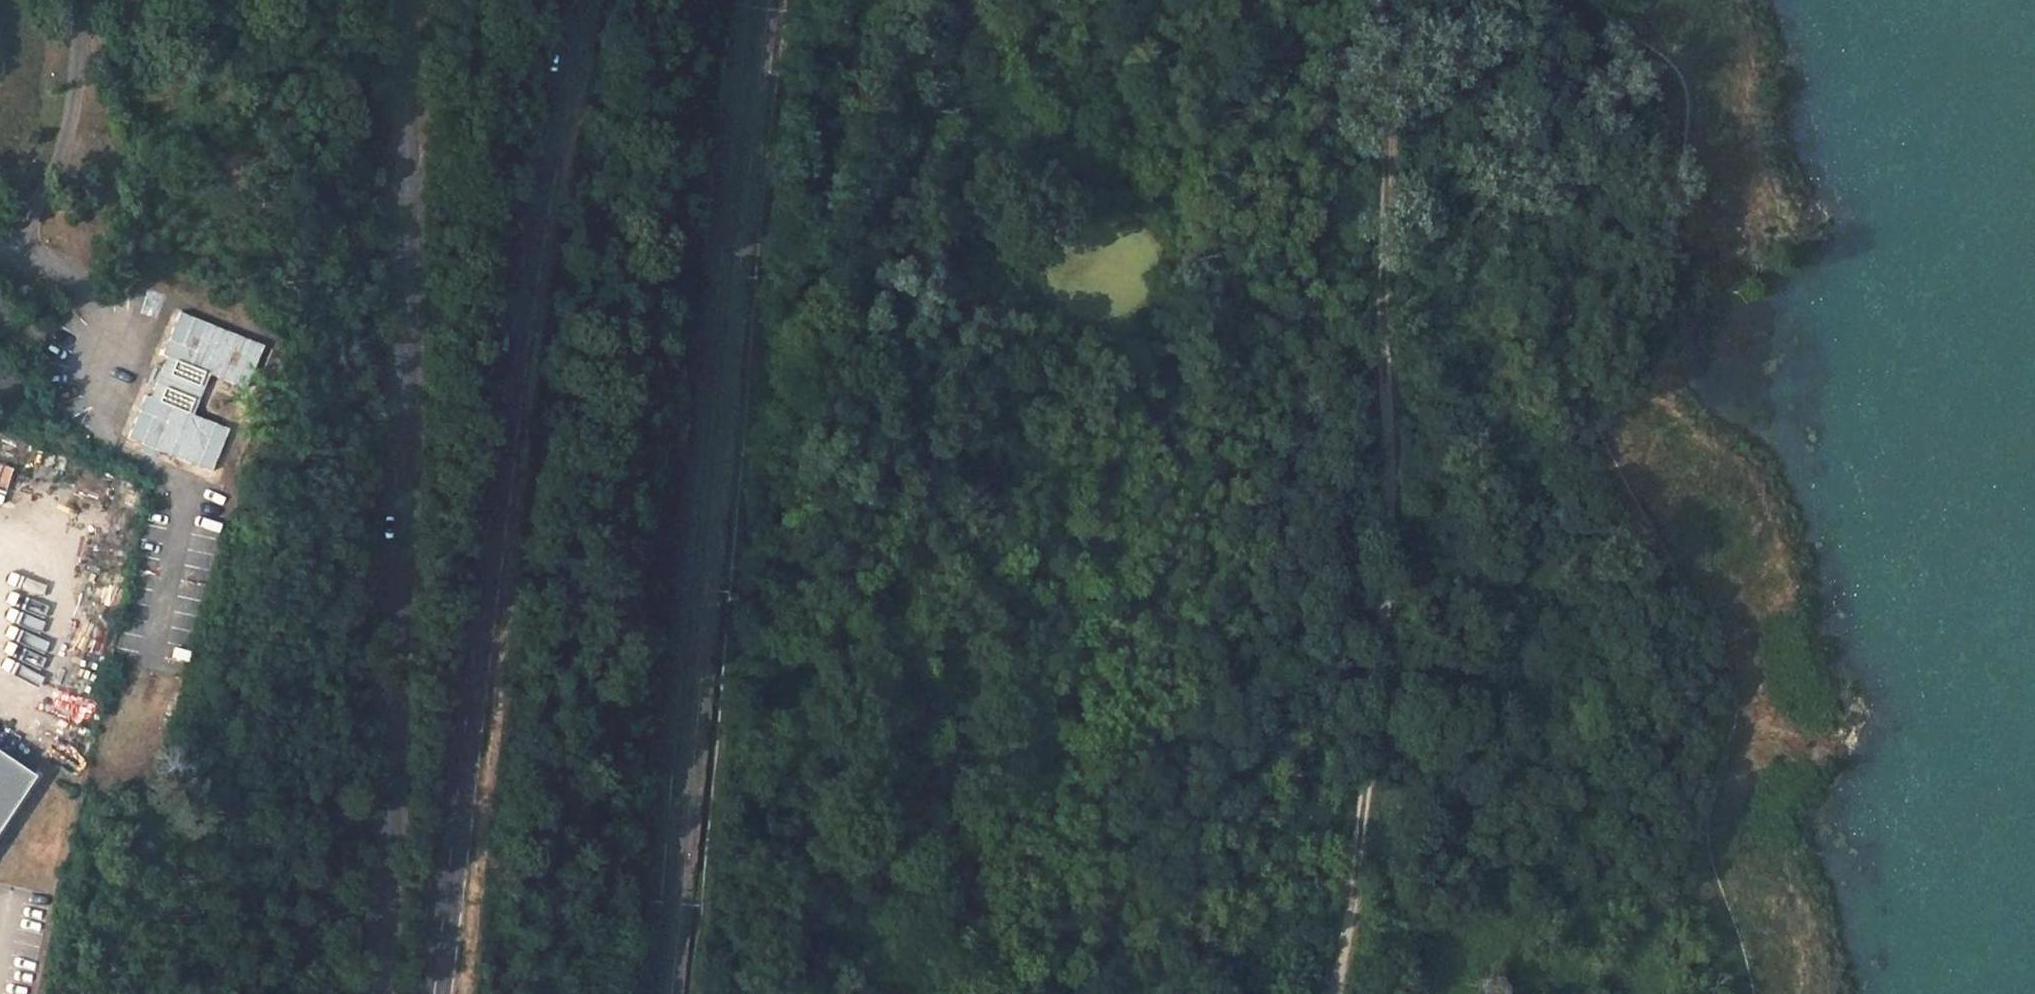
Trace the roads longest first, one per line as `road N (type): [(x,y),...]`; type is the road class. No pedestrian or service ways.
road 1 (secondary): [(576,0),(512,342),(435,993)]
road 2 (track): [(1379,0),(1392,545),(1336,993)]

